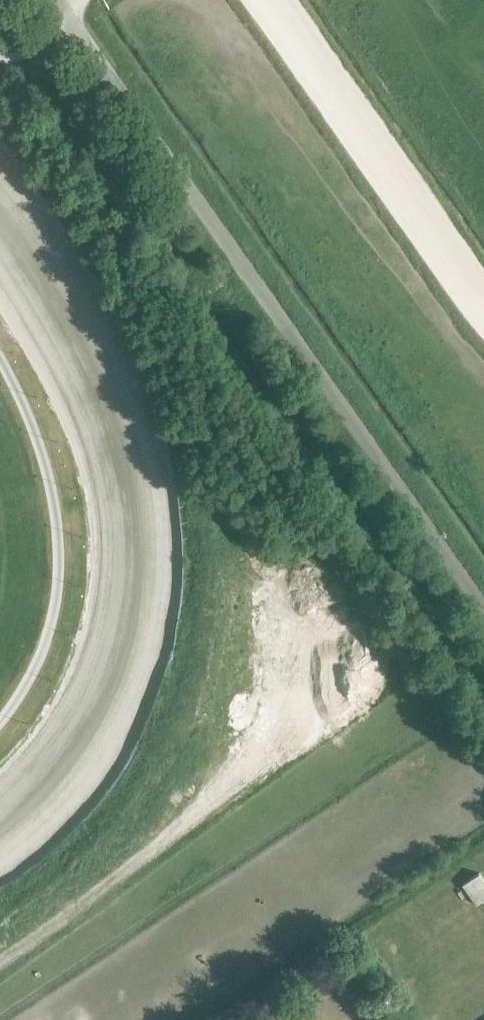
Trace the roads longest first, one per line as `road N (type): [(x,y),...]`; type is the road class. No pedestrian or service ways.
road 1 (unclassified): [(483,609),(56,0)]

